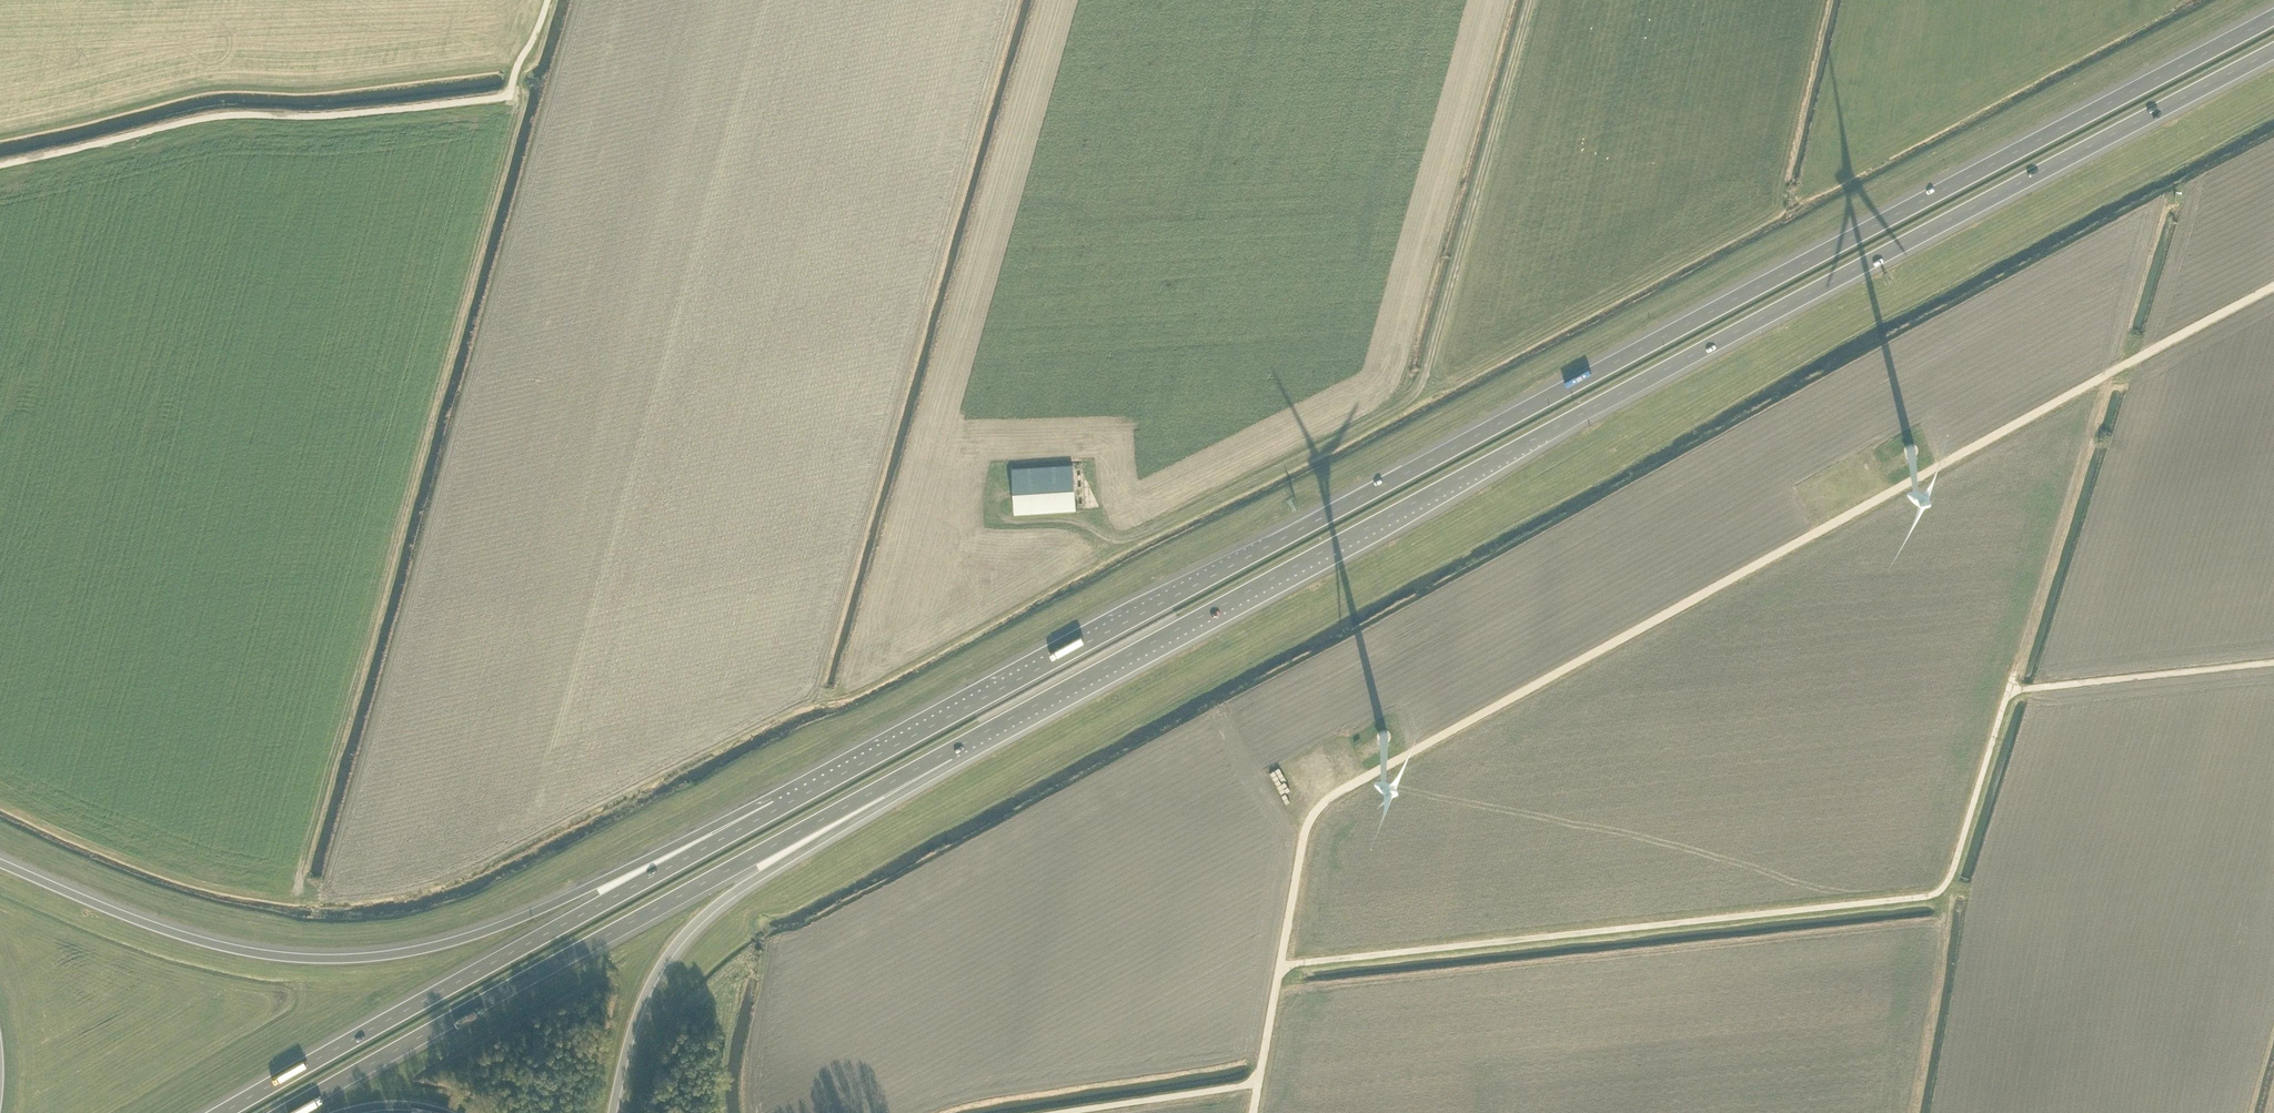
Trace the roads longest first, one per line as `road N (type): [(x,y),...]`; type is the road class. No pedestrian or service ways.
road 1 (motorway): [(2273,11),(777,808)]
road 2 (track): [(2273,286),(1327,800),(1309,820),(1260,1078),(1062,1112)]
road 3 (motorway): [(948,750),(2273,43)]
road 4 (track): [(1280,964),(1931,895),(1952,872),(2014,672)]
road 5 (track): [(1529,0),(1427,371),(1412,398),(1127,540),(1075,520),(1004,517),(1002,496)]
road 6 (motorway): [(777,808),(444,941),(346,959),(216,945),(0,863)]
road 7 (motorway): [(281,1112),(948,750)]
road 8 (motorway): [(777,808),(220,1112)]
road 9 (track): [(547,0),(509,97),(338,115),(219,116),(0,165)]
road 10 (motorway): [(612,1112),(639,1011),(679,941),(721,901),(888,800),(948,750)]
road 11 (track): [(2008,690),(2273,662)]

